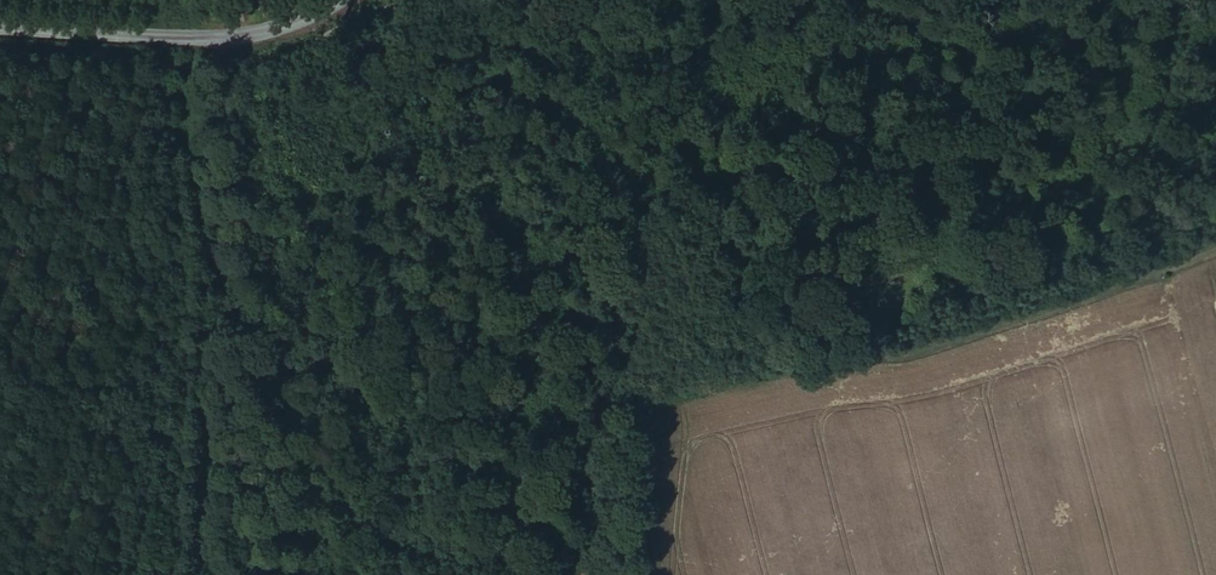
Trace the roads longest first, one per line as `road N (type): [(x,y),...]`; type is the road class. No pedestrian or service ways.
road 1 (tertiary): [(354,0),(308,27),(227,45),(0,31)]

